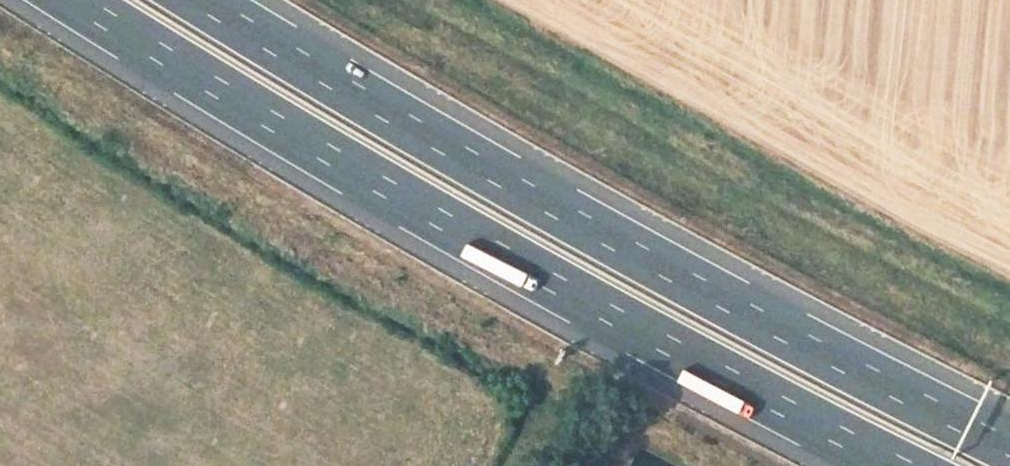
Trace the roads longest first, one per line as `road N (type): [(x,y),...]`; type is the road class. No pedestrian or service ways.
road 1 (motorway): [(81,0),(514,258),(904,465)]
road 2 (motorway): [(1009,446),(553,205),(207,0)]

